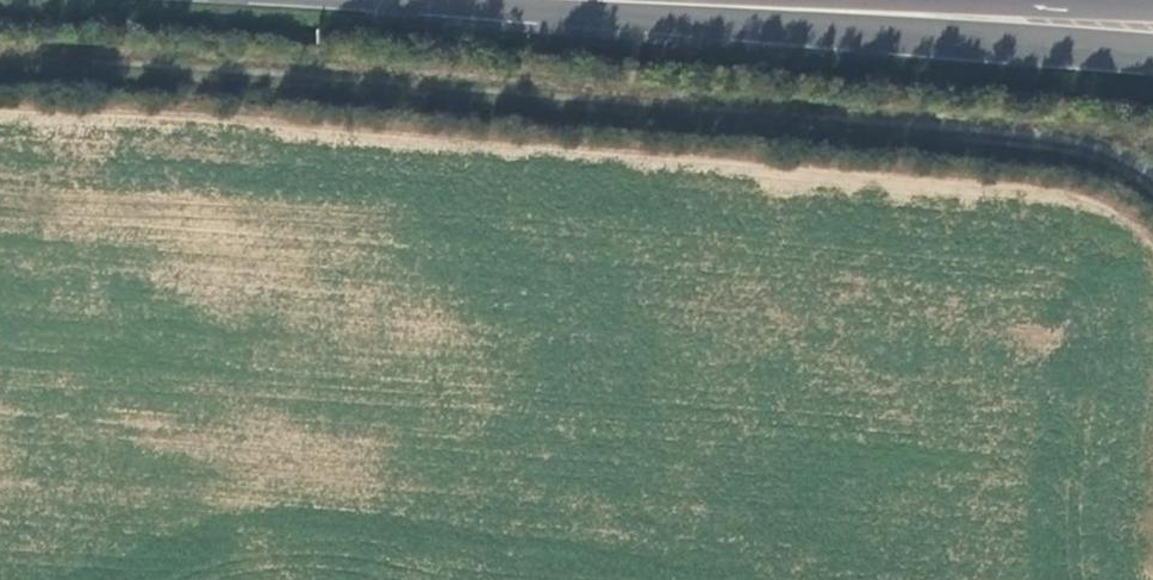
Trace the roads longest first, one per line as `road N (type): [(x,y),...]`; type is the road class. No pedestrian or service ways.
road 1 (track): [(0,74),(312,85),(1018,147),(1114,169),(1152,190)]
road 2 (primary): [(415,0),(1152,58)]
road 3 (primary): [(1152,7),(924,0)]

